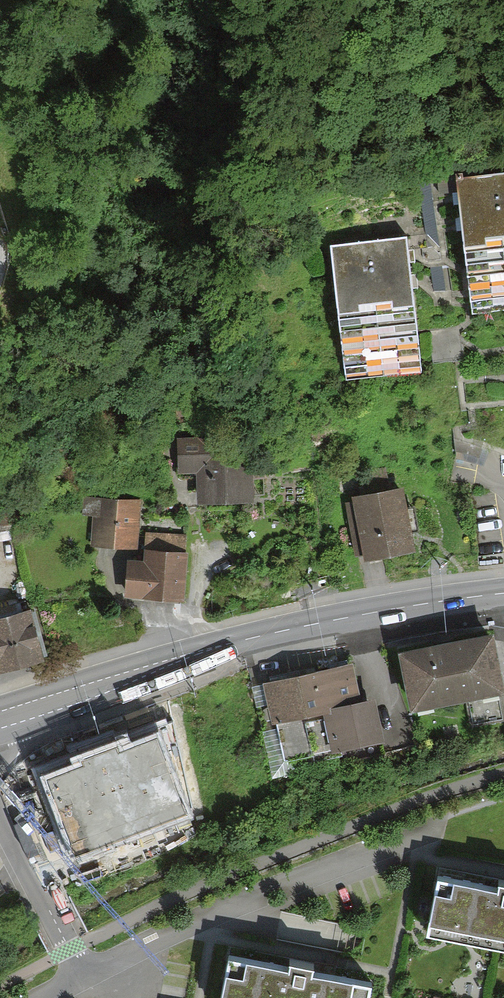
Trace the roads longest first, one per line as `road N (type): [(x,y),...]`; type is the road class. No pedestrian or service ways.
road 1 (primary): [(0,719),(272,632),(503,592)]
road 2 (residential): [(422,833),(88,979)]
road 3 (residential): [(88,979),(0,797)]

